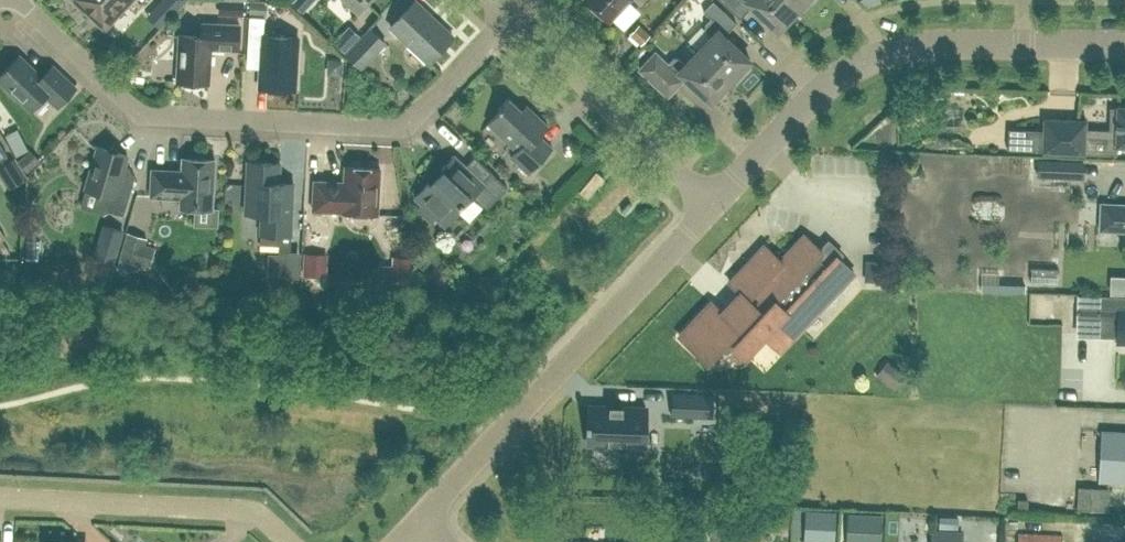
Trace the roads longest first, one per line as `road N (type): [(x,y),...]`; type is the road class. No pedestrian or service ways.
road 1 (residential): [(510,11),(432,101),(389,126),(144,114),(16,0)]
road 2 (residential): [(711,205),(823,85),(866,58),(910,46),(1124,45)]
road 3 (residential): [(422,515),(711,205)]
road 4 (residential): [(285,541),(252,510),(0,498)]
road 5 (unclassified): [(711,205),(510,11)]

